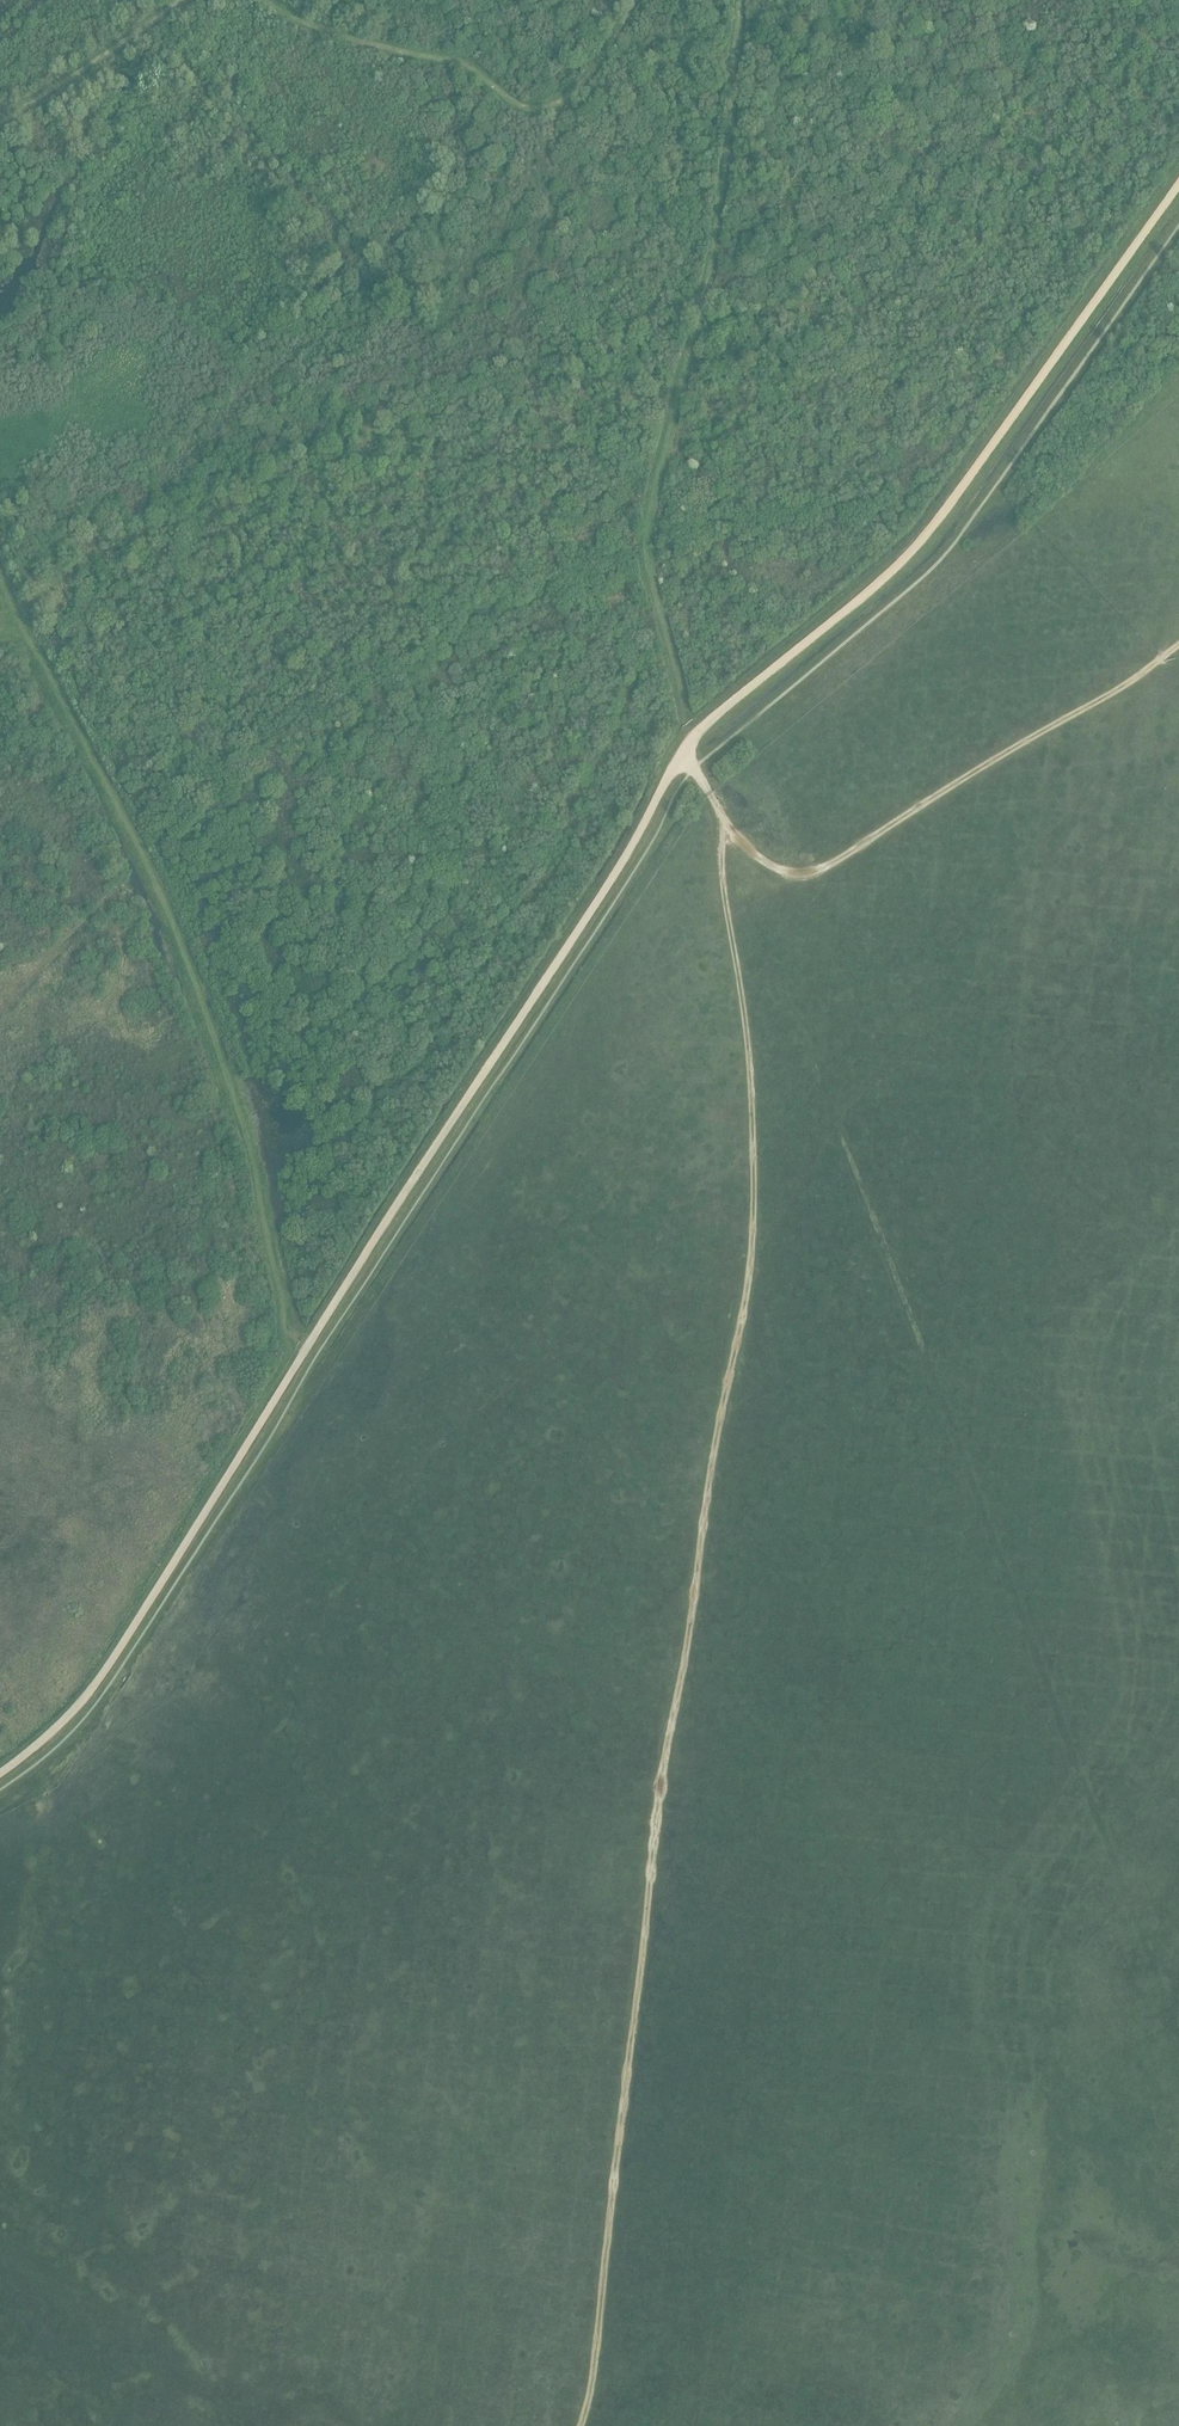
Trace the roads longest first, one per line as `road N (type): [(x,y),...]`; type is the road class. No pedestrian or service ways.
road 1 (track): [(576,2425),(596,2324),(665,1727),(693,1610),(751,1227),(751,1126),(720,814),(694,766)]
road 2 (track): [(0,581),(195,990),(300,1357)]
road 3 (track): [(736,0),(713,235),(642,545),(692,733)]
road 4 (track): [(720,814),(770,863),(818,869),(1178,646)]
road 5 (track): [(634,0),(592,70),(547,107),(504,96),(452,58),(301,23),(264,0)]
road 6 (track): [(180,0),(0,119)]

